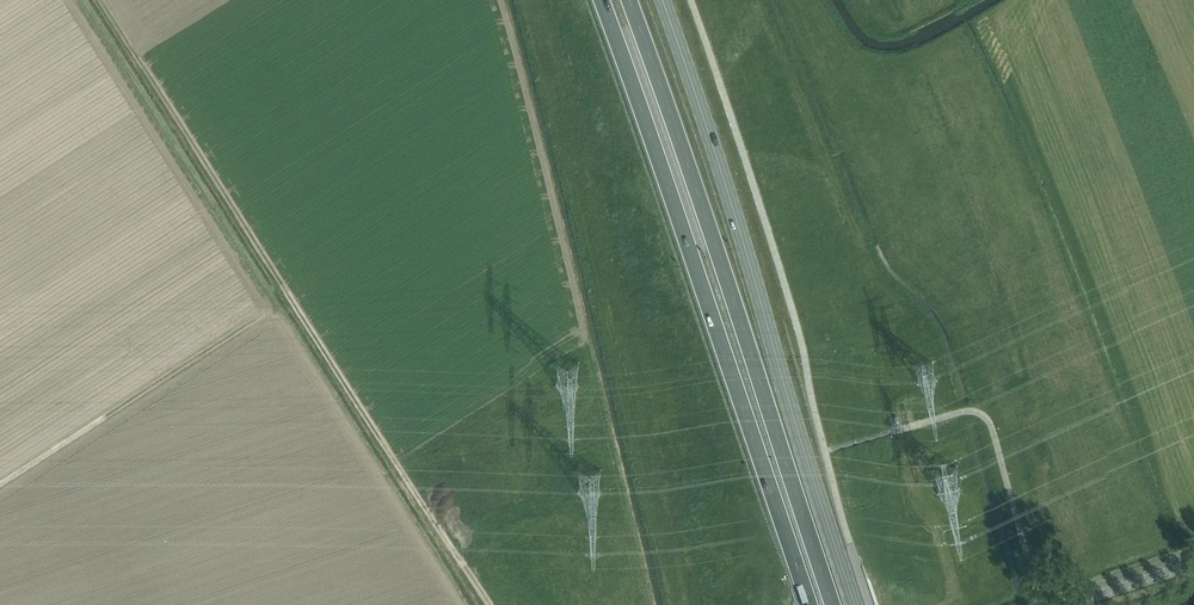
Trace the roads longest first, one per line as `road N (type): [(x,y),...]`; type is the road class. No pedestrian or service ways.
road 1 (trunk): [(601,0),(809,604)]
road 2 (trunk): [(832,604),(629,0)]
road 3 (secondary): [(662,0),(849,590)]
road 4 (unclassified): [(889,433),(966,412),(987,420),(1041,604)]
road 5 (track): [(489,604),(393,459)]
road 6 (unclassified): [(1069,604),(1193,563)]

